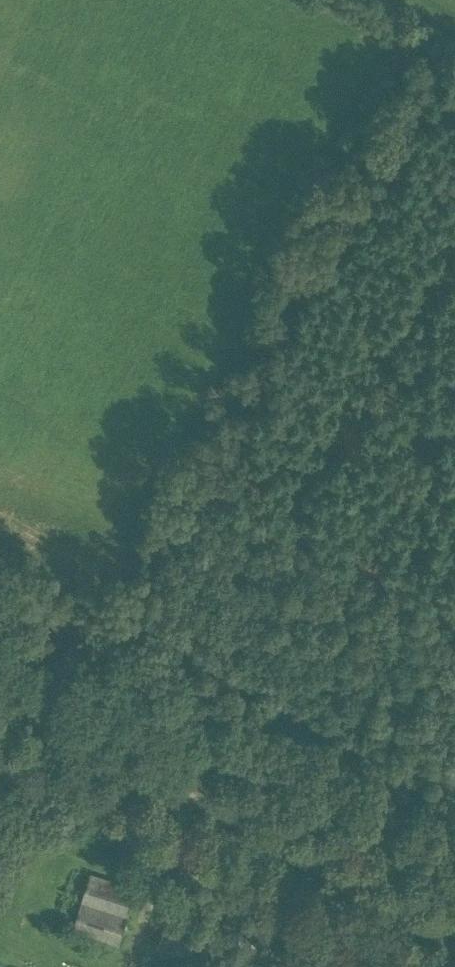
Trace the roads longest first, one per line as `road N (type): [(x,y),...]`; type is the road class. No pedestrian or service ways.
road 1 (track): [(0,683),(454,940)]
road 2 (track): [(278,840),(248,943),(267,966)]

